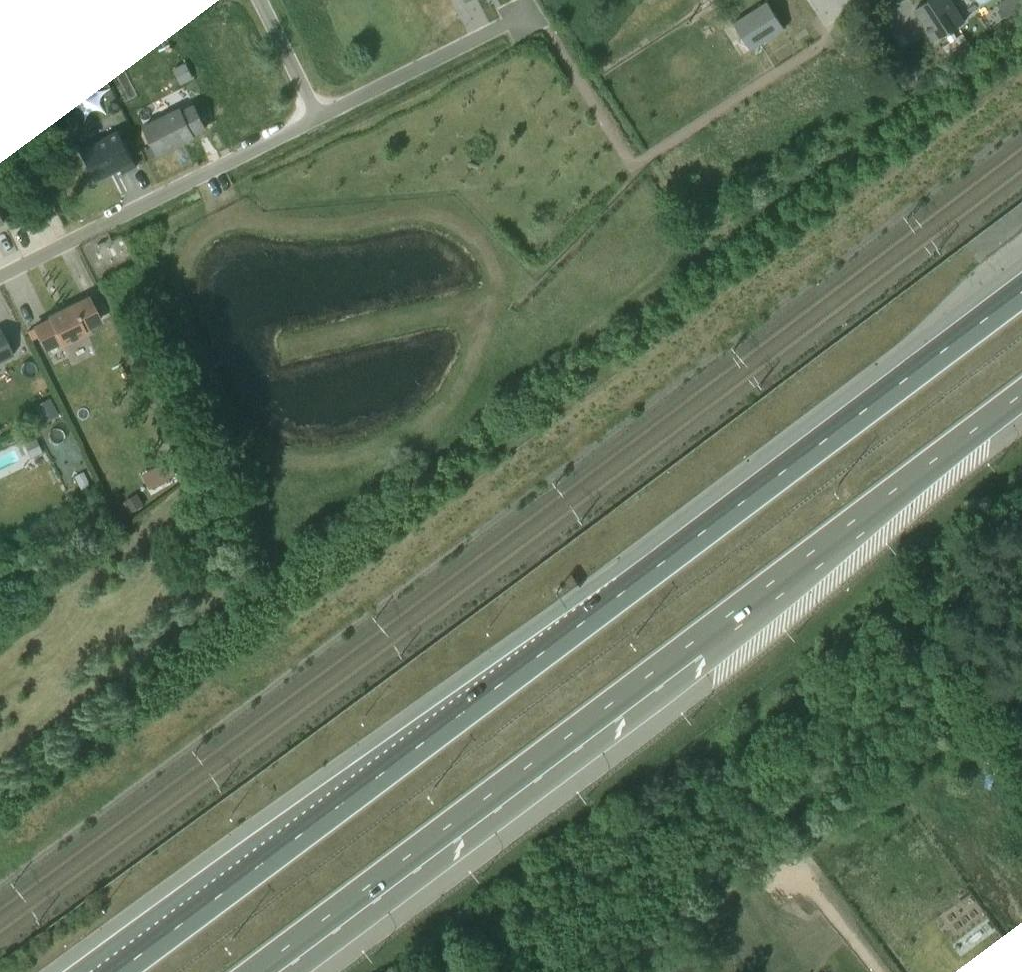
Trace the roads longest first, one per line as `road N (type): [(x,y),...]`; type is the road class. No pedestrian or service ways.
road 1 (motorway): [(1021,283),(115,971)]
road 2 (motorway): [(267,971),(1021,399)]
road 3 (residential): [(0,276),(323,114)]
road 4 (residential): [(323,114),(532,9)]
road 5 (residential): [(323,114),(262,0)]

